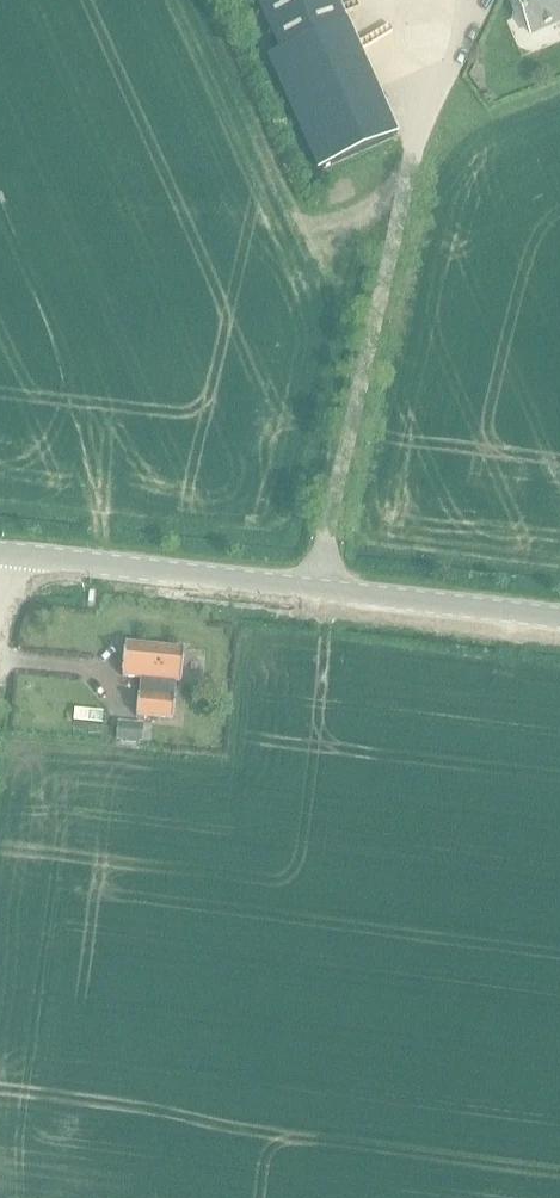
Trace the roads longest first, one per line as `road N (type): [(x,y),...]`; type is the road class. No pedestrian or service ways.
road 1 (tertiary): [(559,619),(0,553)]

